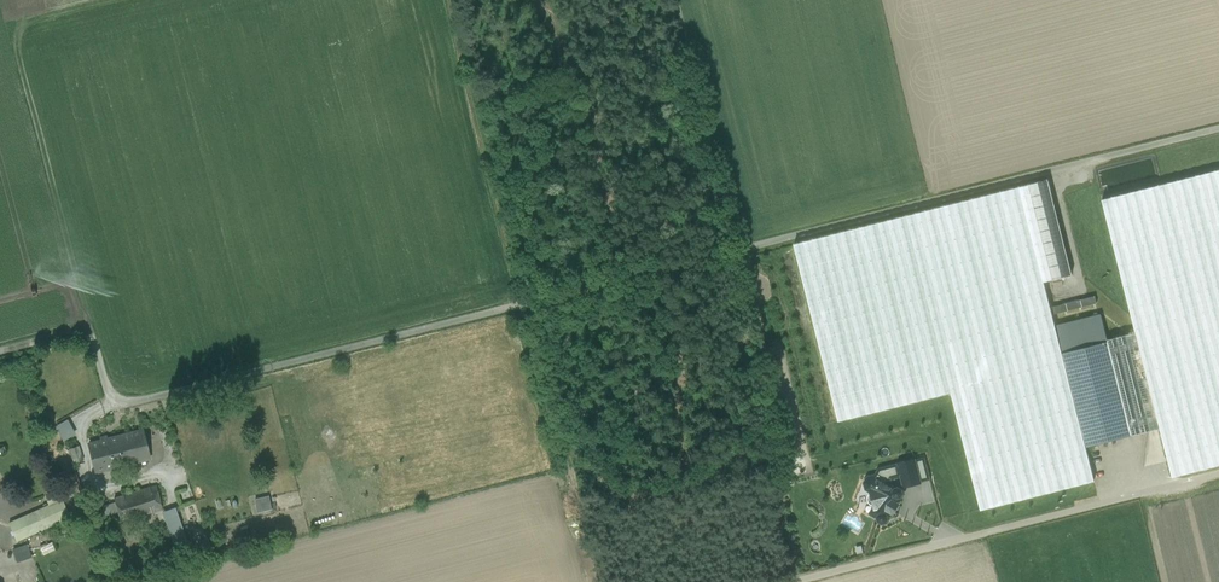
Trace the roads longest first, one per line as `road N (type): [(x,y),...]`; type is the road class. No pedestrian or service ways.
road 1 (unclassified): [(1218,129),(110,408),(89,328),(0,352)]
road 2 (unclassified): [(793,581),(1218,475)]

